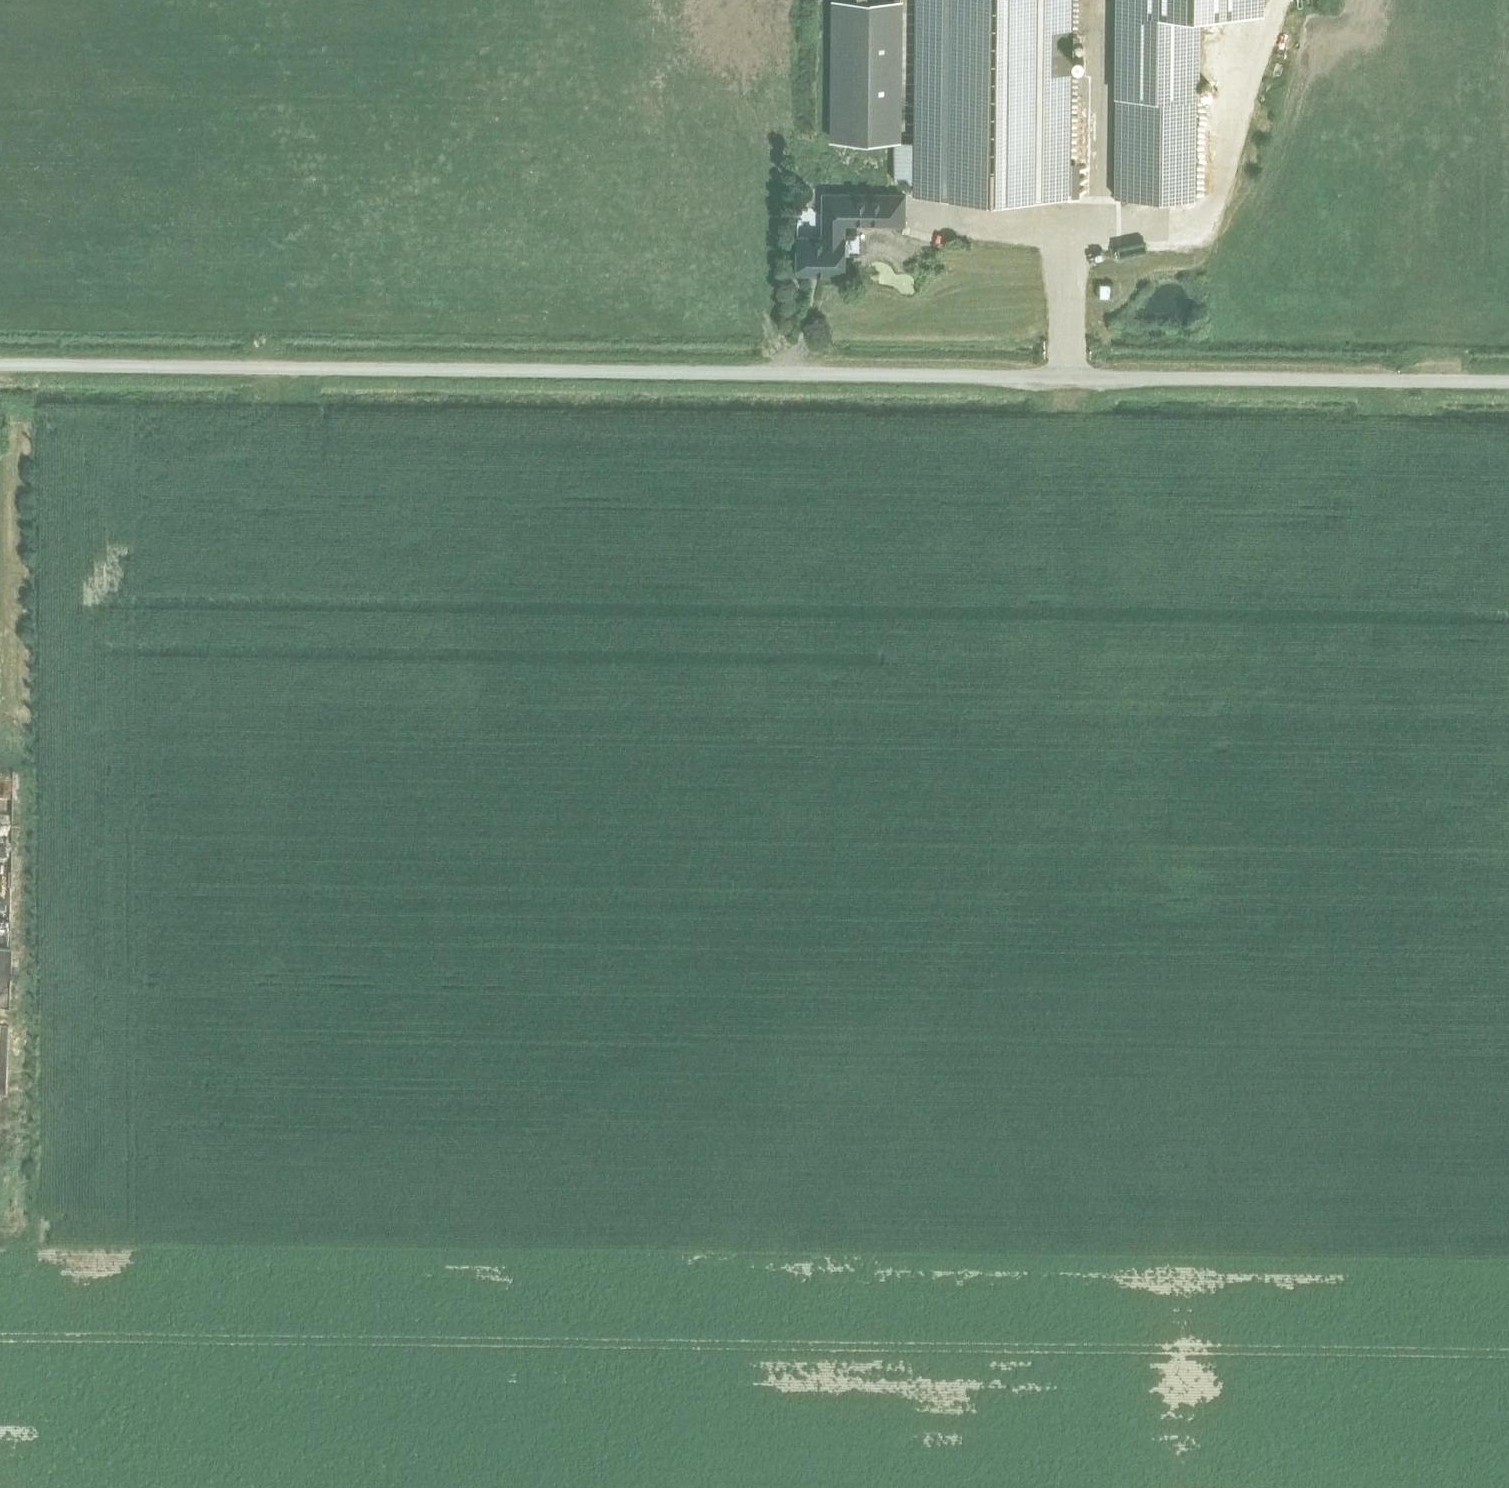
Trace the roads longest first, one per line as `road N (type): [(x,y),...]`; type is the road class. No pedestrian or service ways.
road 1 (unclassified): [(0,368),(1508,383)]

